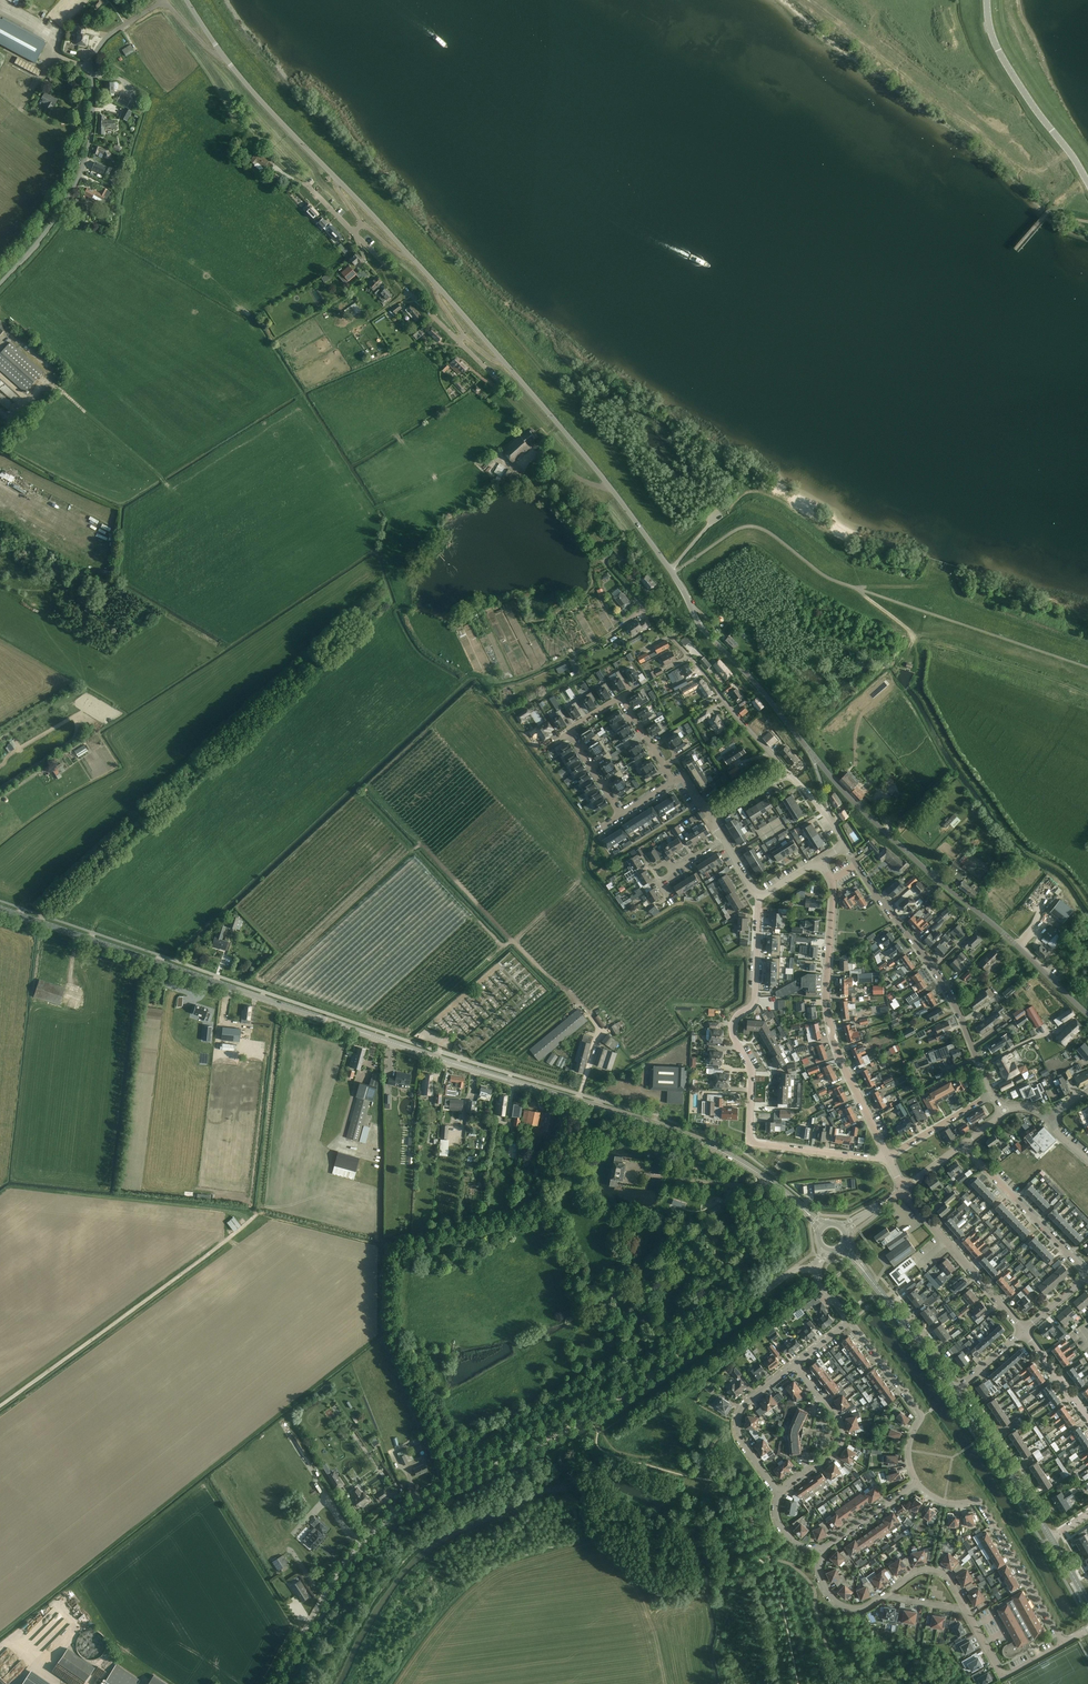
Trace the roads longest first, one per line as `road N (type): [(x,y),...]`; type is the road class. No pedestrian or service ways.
road 1 (tertiary): [(822,1228),(776,1183),(701,1140),(0,906)]
road 2 (tertiary): [(274,1683),(343,1569),(387,1521),(594,1416),(784,1277),(815,1266)]
road 3 (unclassified): [(812,753),(702,628),(612,490),(506,364)]
road 4 (residential): [(888,1157),(749,1142),(753,1074),(734,1033),(734,1021),(753,1004),(758,898)]
road 5 (unclassified): [(1087,1013),(865,813),(812,753)]
road 6 (unclassified): [(0,284),(50,228),(82,173),(92,125),(92,56),(106,38),(165,1)]
road 7 (residential): [(888,1157),(832,1033),(831,879),(819,861)]
road 8 (residential): [(992,1094),(955,1005),(845,847)]
road 9 (residential): [(788,772),(598,556)]
road 10 (residential): [(1063,1643),(979,1500),(945,1502),(917,1483)]
road 11 (unclassified): [(987,0),(1004,63),(1087,184)]
road 12 (residential): [(917,1483),(910,1451),(923,1416),(851,1323)]
road 13 (residential): [(1022,1332),(904,1190)]
road 14 (residential): [(1087,1275),(962,1144)]
road 15 (tertiary): [(955,1387),(841,1248)]
road 16 (tertiary): [(1051,1537),(955,1387)]
road 17 (track): [(461,682),(472,674),(519,678),(623,624)]
road 18 (residential): [(780,1494),(738,1430),(738,1417),(796,1366)]
road 19 (unclassified): [(337,180),(226,60)]
road 20 (residential): [(620,698),(568,729),(622,816)]
road 21 (residential): [(1063,1643),(1003,1677),(967,1608)]
road 22 (residential): [(888,1157),(992,1094)]

